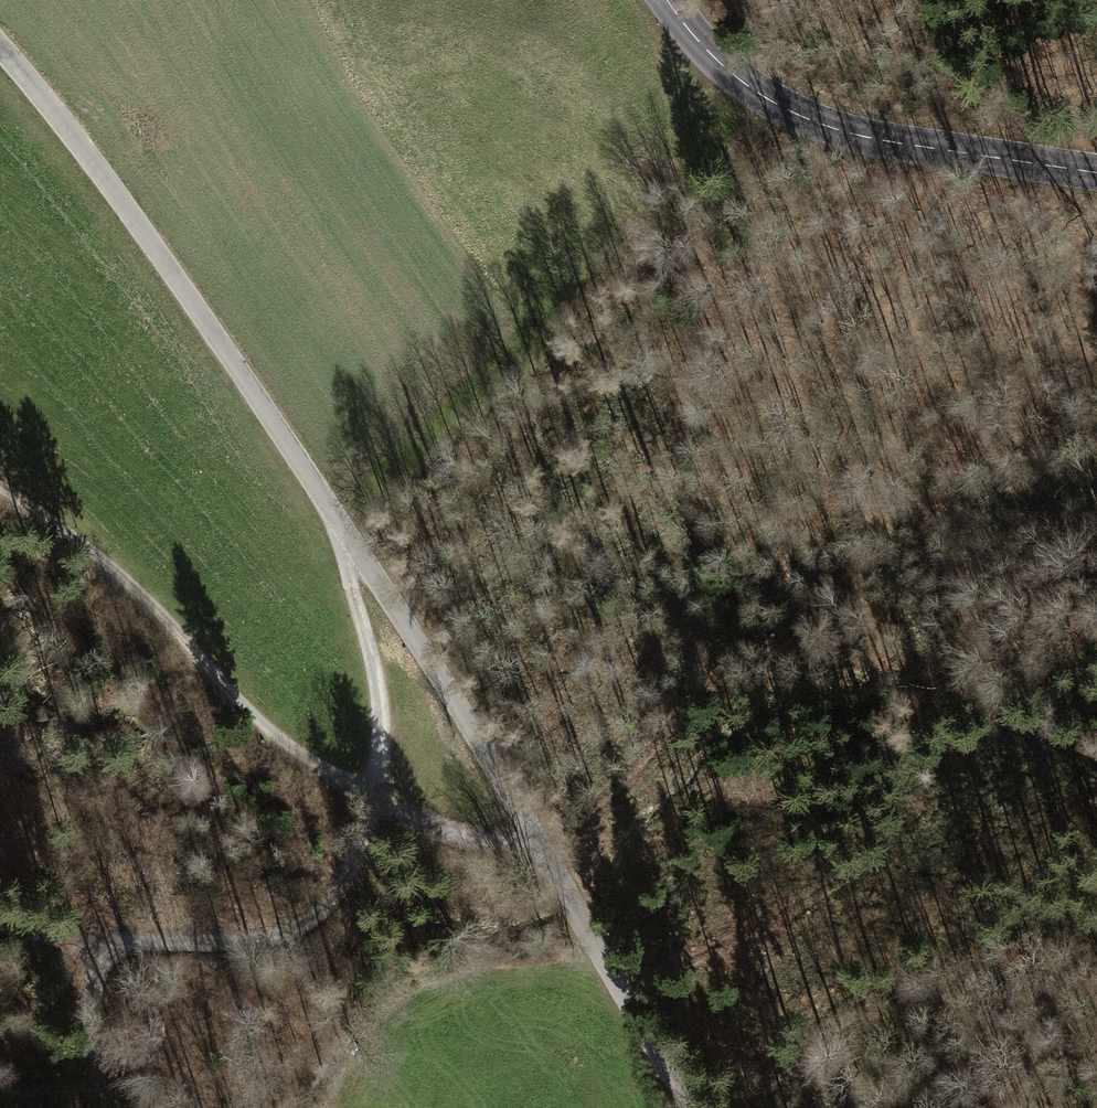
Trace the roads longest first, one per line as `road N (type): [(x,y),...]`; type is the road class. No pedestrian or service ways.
road 1 (unclassified): [(696,1107),(461,695),(129,207),(0,45)]
road 2 (track): [(108,1107),(88,1038),(88,945),(286,931),(327,901),(368,840),(382,801),(382,727),(347,562),(357,546)]
road 3 (track): [(554,860),(745,646),(812,603),(890,519),(1085,449)]
road 4 (track): [(545,844),(475,843),(320,770),(240,707),(122,577),(0,488)]
road 5 (tertiary): [(665,0),(740,82),(844,132),(1096,170)]

